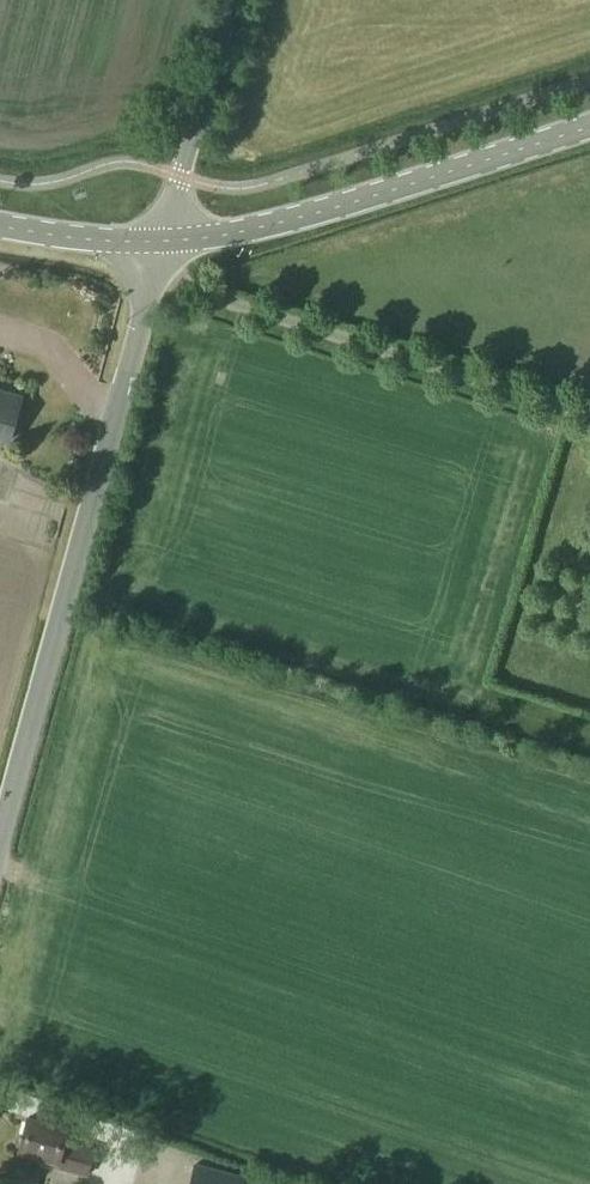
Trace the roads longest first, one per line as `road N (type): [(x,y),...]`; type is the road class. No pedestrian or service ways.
road 1 (unclassified): [(0,847),(165,243)]
road 2 (secondary): [(589,126),(283,222),(165,243)]
road 3 (unclassified): [(165,243),(232,0)]
road 4 (secondary): [(165,243),(0,226)]

